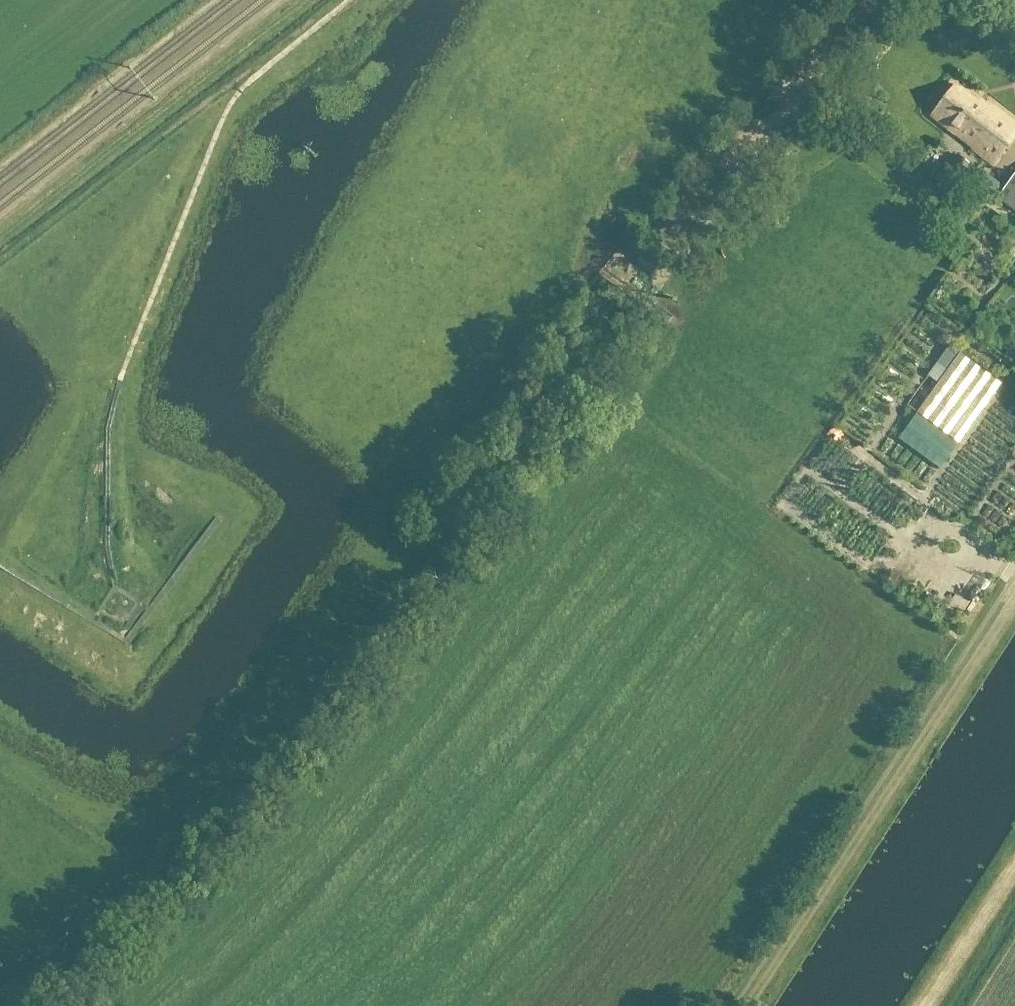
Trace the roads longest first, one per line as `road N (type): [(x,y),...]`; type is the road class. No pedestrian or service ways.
road 1 (track): [(1014,608),(759,1005)]
road 2 (track): [(1014,870),(928,1005)]

